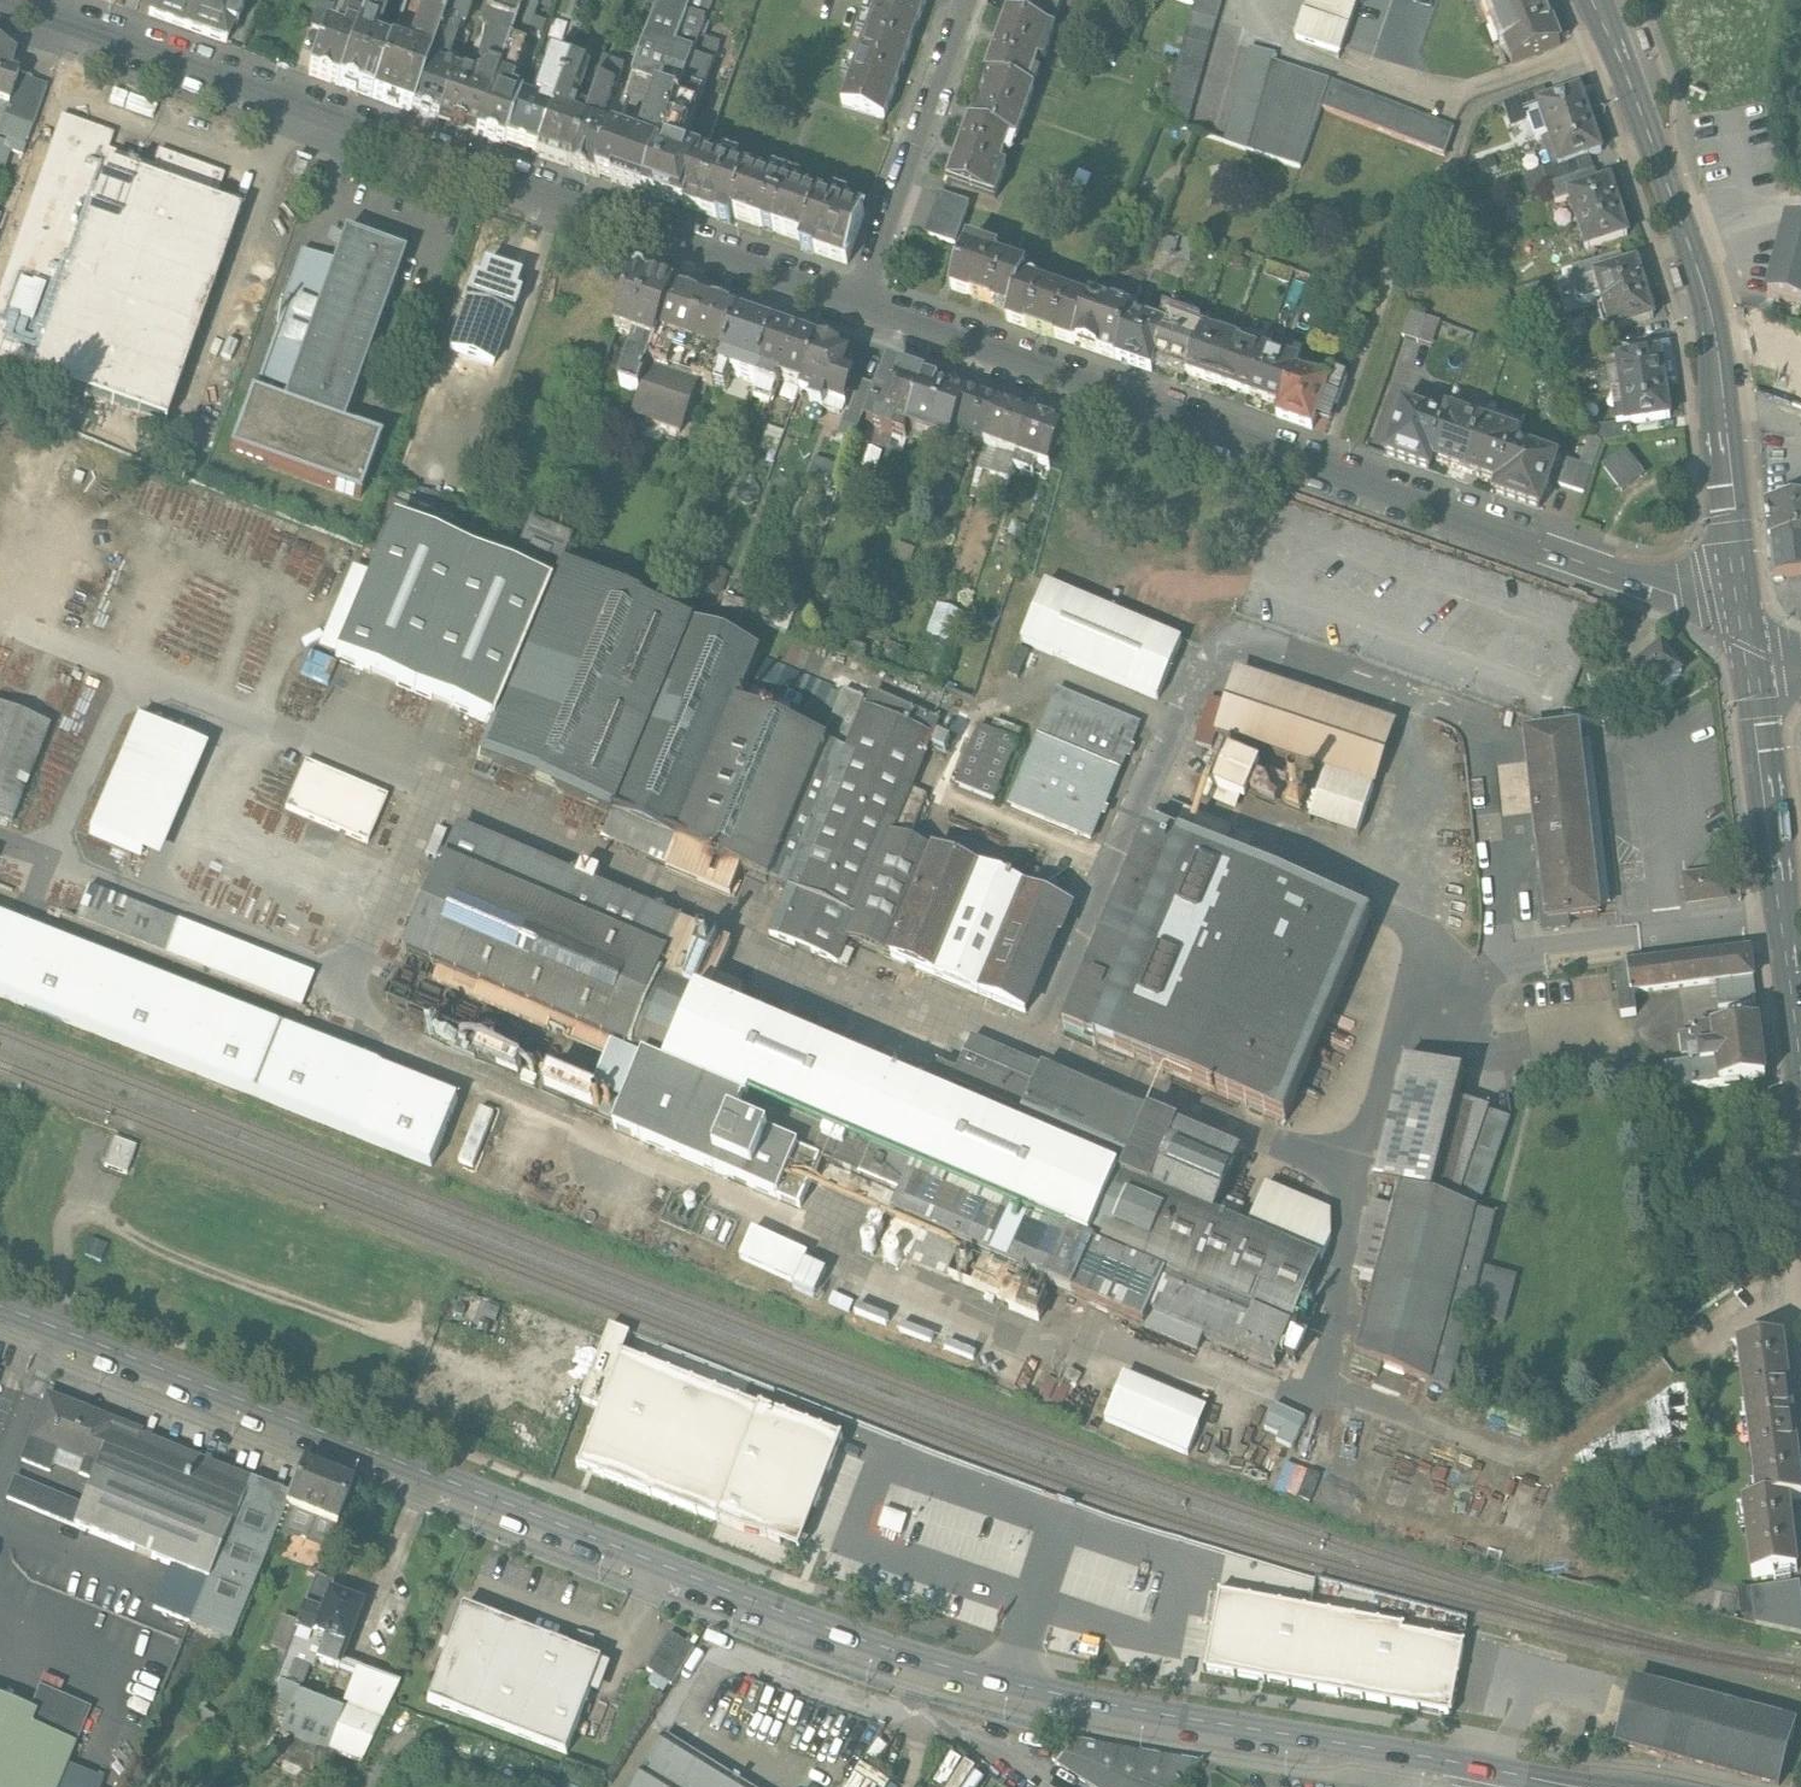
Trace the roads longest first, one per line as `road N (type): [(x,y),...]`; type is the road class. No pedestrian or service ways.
road 1 (secondary): [(0,1302),(835,1630),(1009,1681),(1491,1773)]
road 2 (residential): [(869,303),(1749,617)]
road 3 (residential): [(6,0),(869,303)]
road 4 (secondary): [(1603,0),(1707,300),(1749,617)]
road 5 (track): [(512,1382),(188,1262),(102,1215)]
road 6 (secondary): [(1749,617),(1800,1048)]
road 7 (residential): [(971,0),(869,303)]

